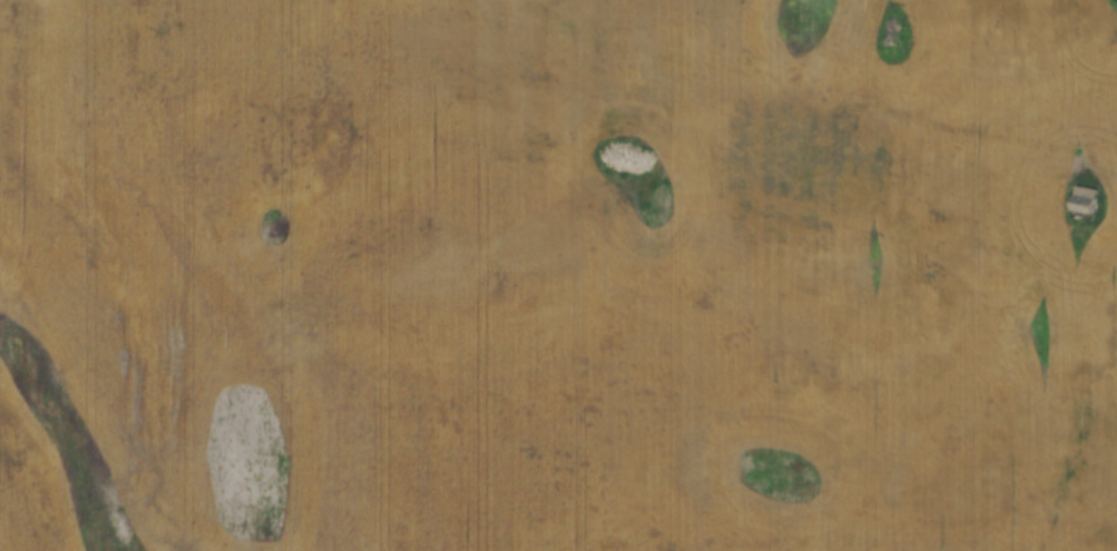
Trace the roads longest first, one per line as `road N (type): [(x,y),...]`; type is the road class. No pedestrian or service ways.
road 1 (track): [(1041,550),(1116,353)]

